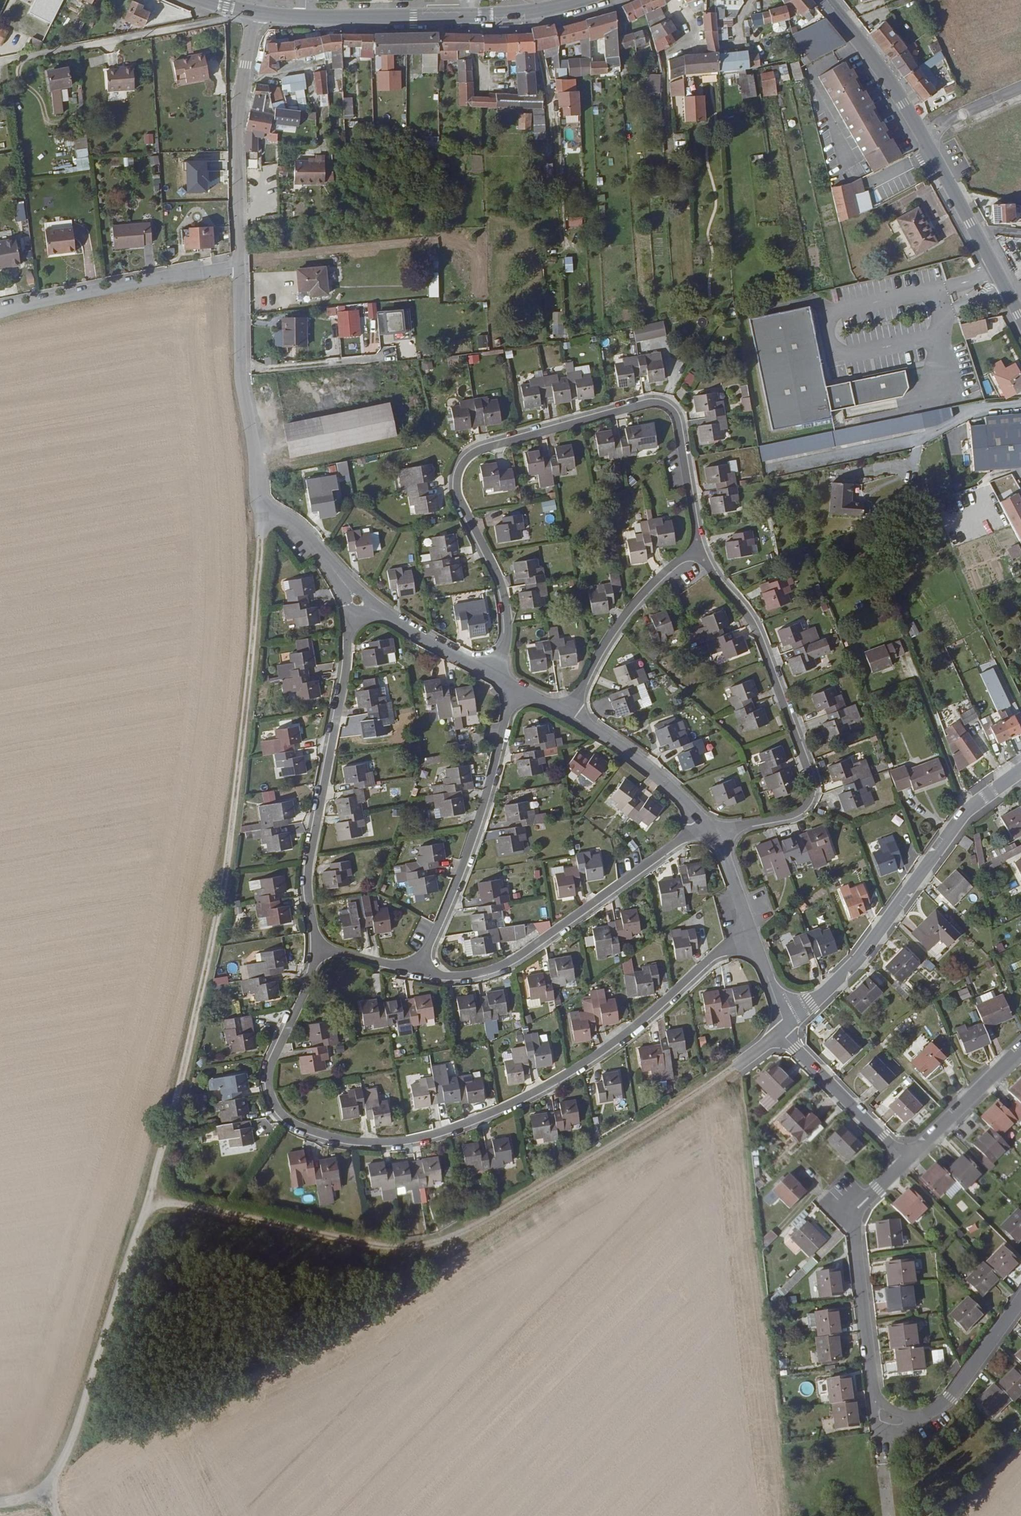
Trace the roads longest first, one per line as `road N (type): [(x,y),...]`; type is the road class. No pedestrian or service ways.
road 1 (residential): [(784,1028),(714,1083),(429,1243),(368,1244),(151,1197),(228,855),(264,511)]
road 2 (residential): [(752,937),(716,957),(584,1064),(523,1100),(450,1130),(370,1144),(289,1119),(269,1086),(315,948)]
road 3 (residential): [(491,675),(505,646),(504,606),(458,495),(462,463),(479,448),(663,403),(680,420),(698,551)]
road 4 (residential): [(714,833),(791,817),(807,807),(813,780),(751,625),(698,551)]
road 5 (tertiary): [(1020,317),(904,104),(825,0)]
road 6 (track): [(151,1197),(72,1448),(52,1485),(0,1501)]
road 7 (residential): [(315,948),(308,877),(358,600)]
road 8 (residential): [(1020,770),(961,819),(854,965),(784,1028)]
road 9 (residential): [(419,974),(453,979),(499,968),(666,850),(714,833)]
road 10 (residential): [(514,688),(464,862),(419,974)]
road 11 (residential): [(241,264),(237,129),(260,14)]
road 12 (residential): [(264,511),(240,376),(241,264)]
road 13 (residential): [(0,311),(241,264)]
road 14 (residential): [(698,551),(629,608),(570,711)]
road 15 (tertiary): [(514,17),(306,18)]
road 16 (residential): [(1020,1301),(942,1404),(906,1414),(875,1401)]
road 17 (residential): [(714,833),(570,711)]
road 18 (residential): [(907,1162),(784,1028)]
road 19 (residential): [(875,1401),(855,1227)]
road 20 (residential): [(1020,1050),(907,1162)]
road 21 (residential): [(491,675),(358,600)]
road 22 (residential): [(358,600),(308,534),(264,511)]

